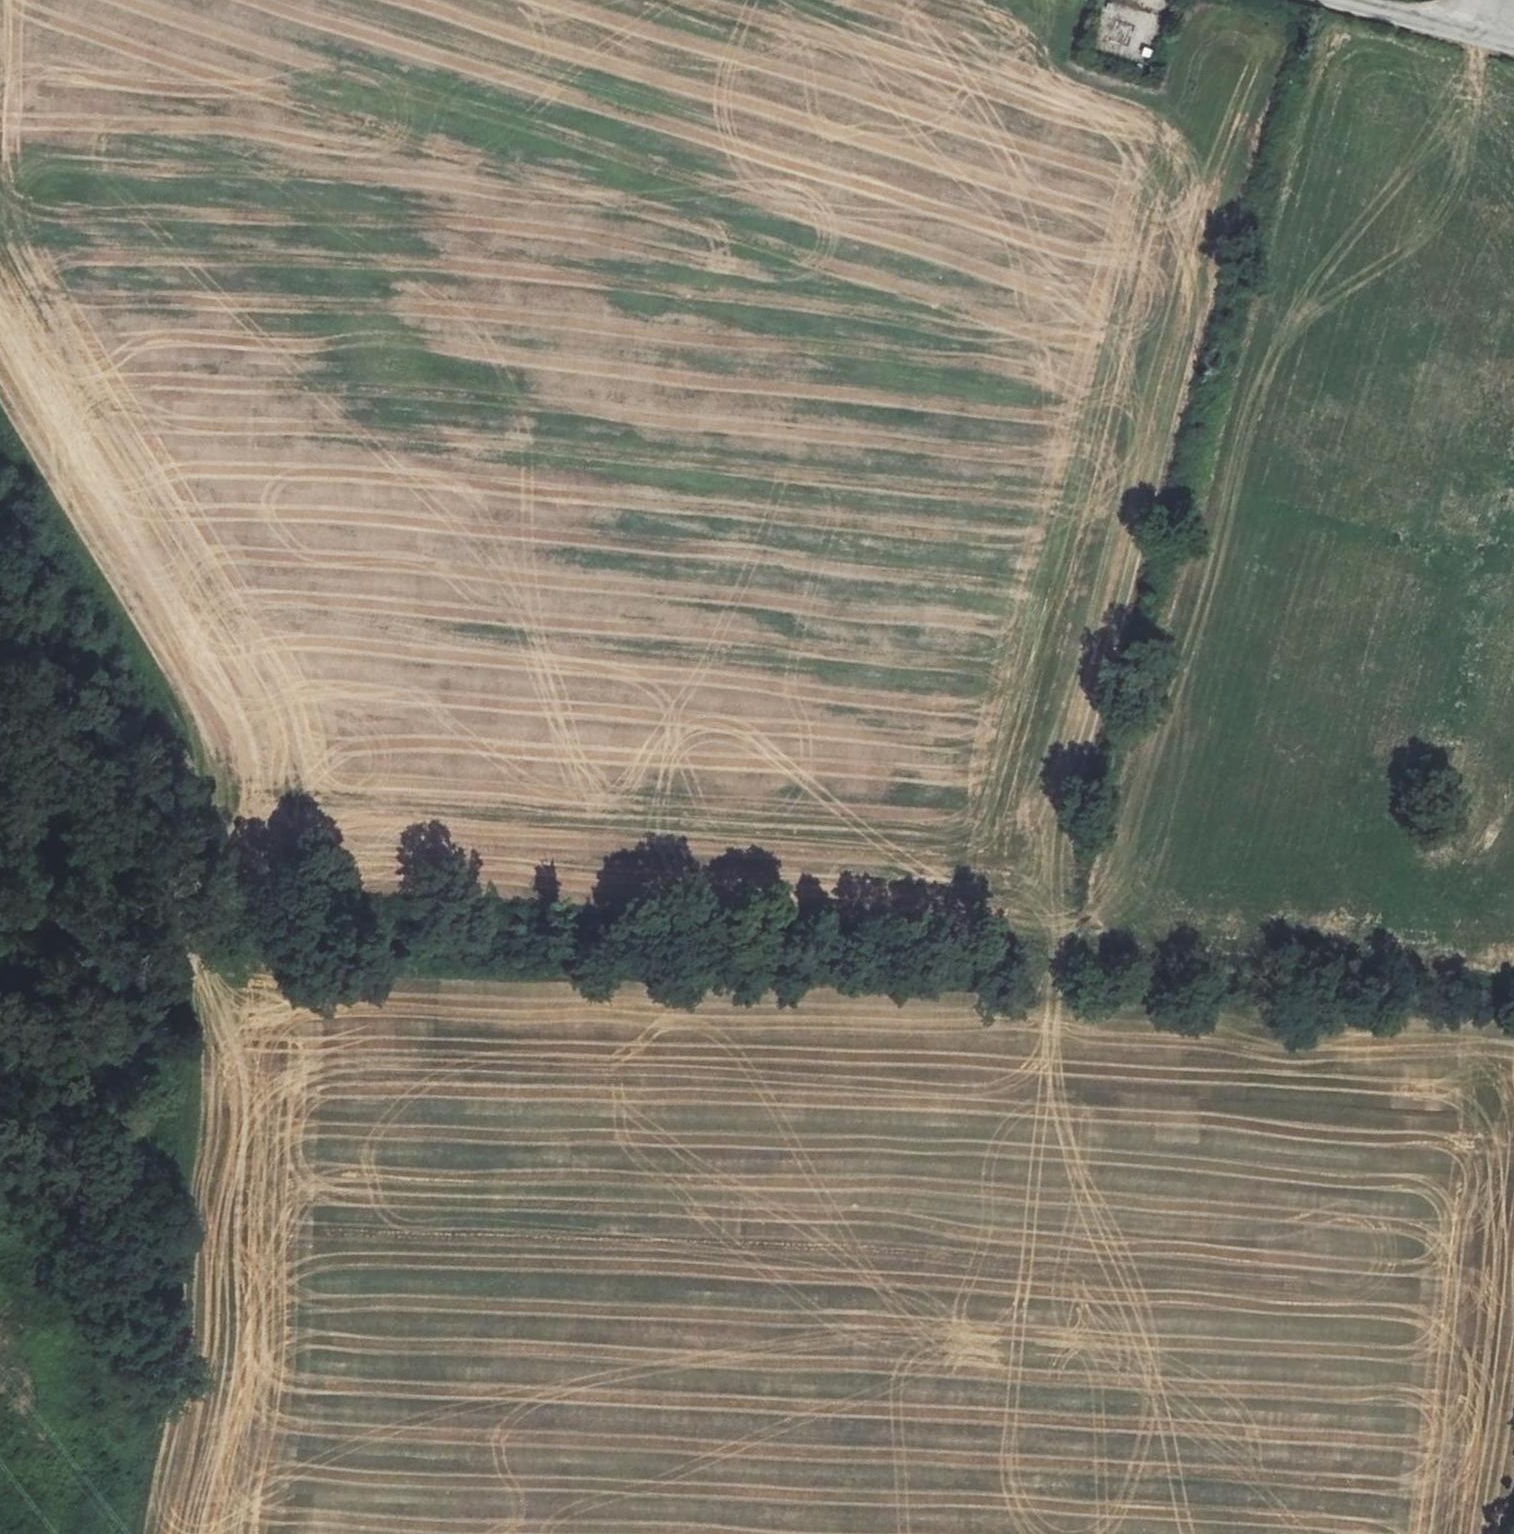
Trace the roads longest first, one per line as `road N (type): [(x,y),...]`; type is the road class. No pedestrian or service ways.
road 1 (unclassified): [(1513,38),(1384,0)]

